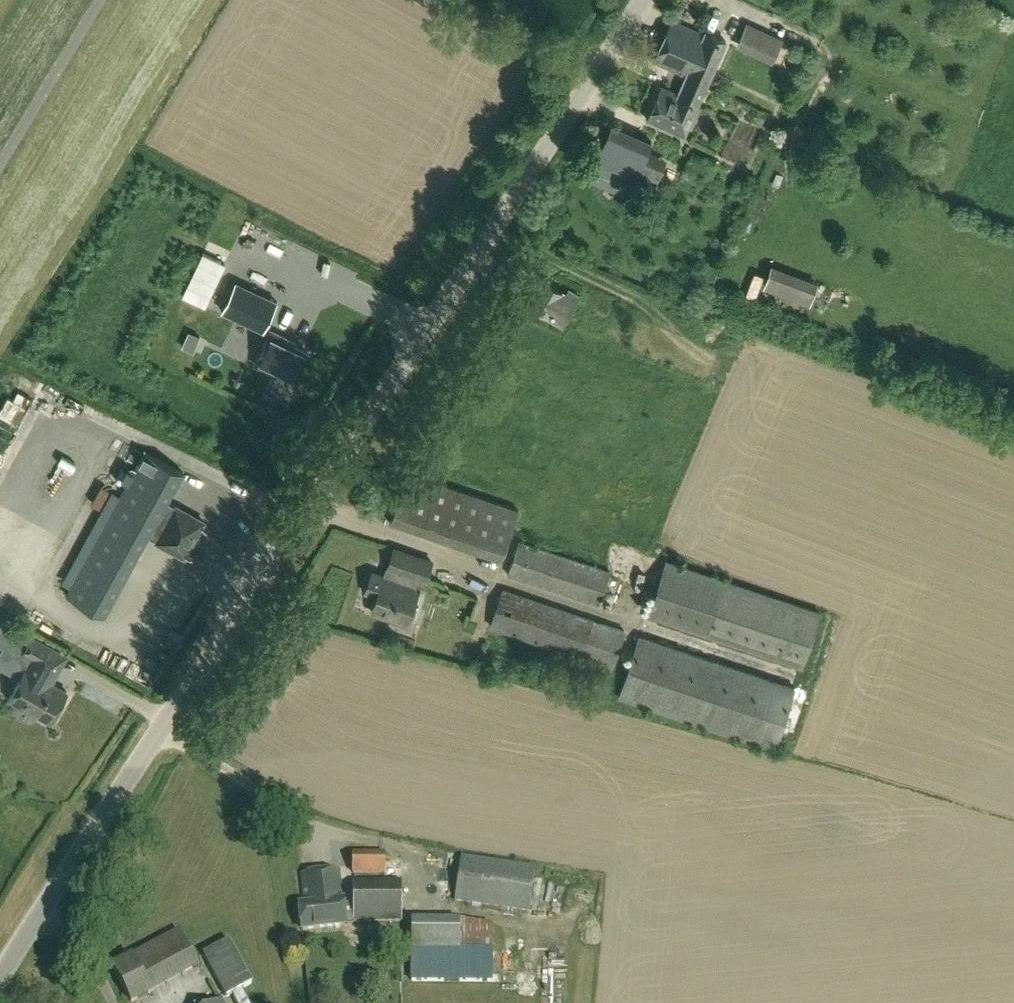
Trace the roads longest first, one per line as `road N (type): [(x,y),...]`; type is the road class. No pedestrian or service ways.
road 1 (tertiary): [(0,978),(645,0)]

